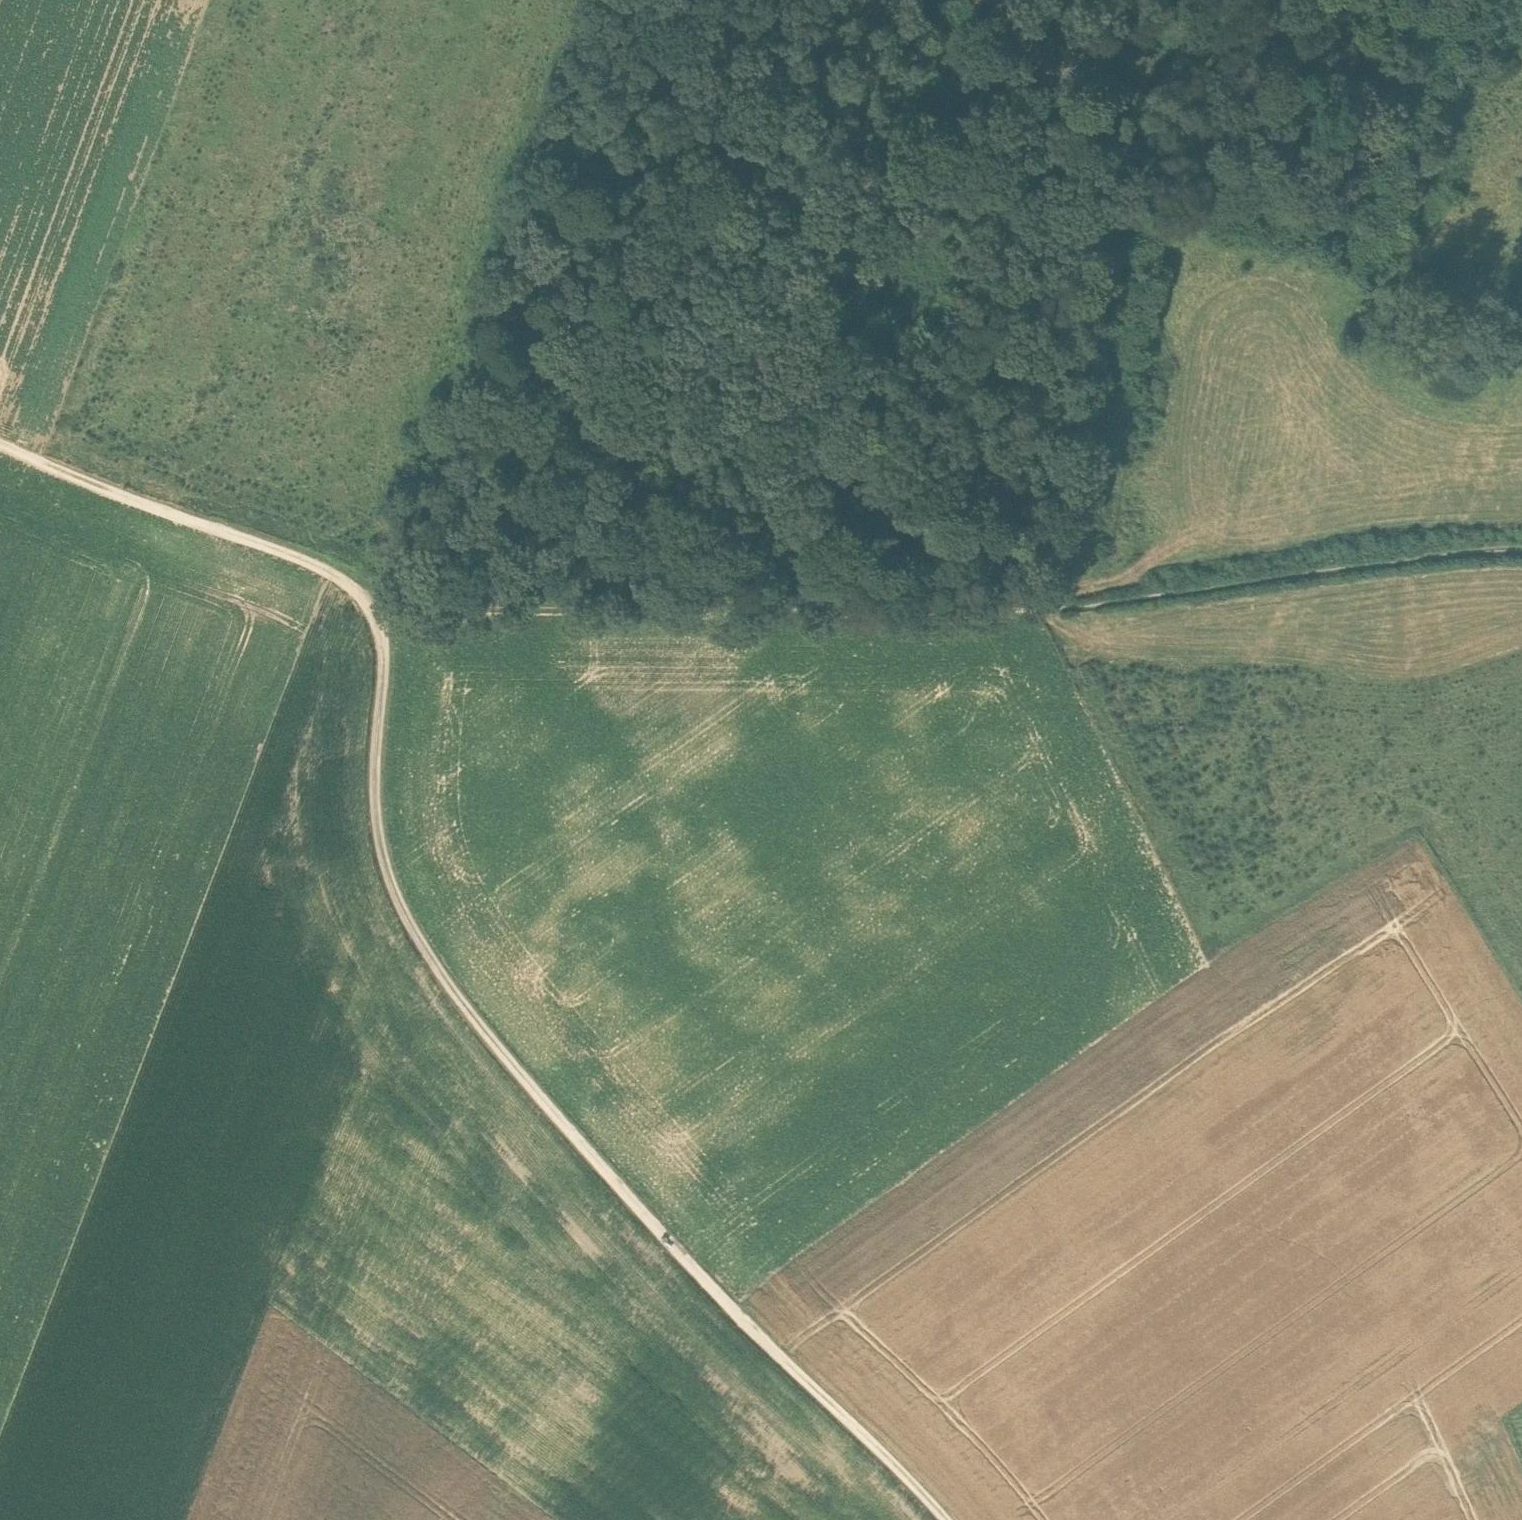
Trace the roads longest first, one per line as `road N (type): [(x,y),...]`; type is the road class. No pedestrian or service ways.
road 1 (track): [(381,607),(379,842),(401,911),(430,960),(665,1237),(943,1519)]
road 2 (track): [(381,607),(986,613),(1090,604)]
road 3 (track): [(0,443),(319,570),(381,607)]

